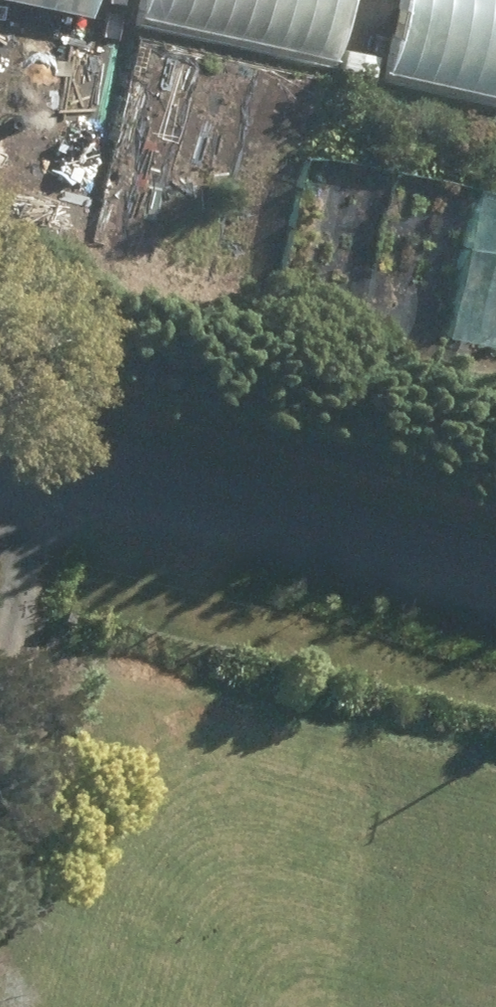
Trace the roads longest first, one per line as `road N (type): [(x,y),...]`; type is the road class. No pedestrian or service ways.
road 1 (unclassified): [(0,453),(495,579)]
road 2 (track): [(122,0),(82,181)]
road 3 (track): [(51,464),(0,634)]

